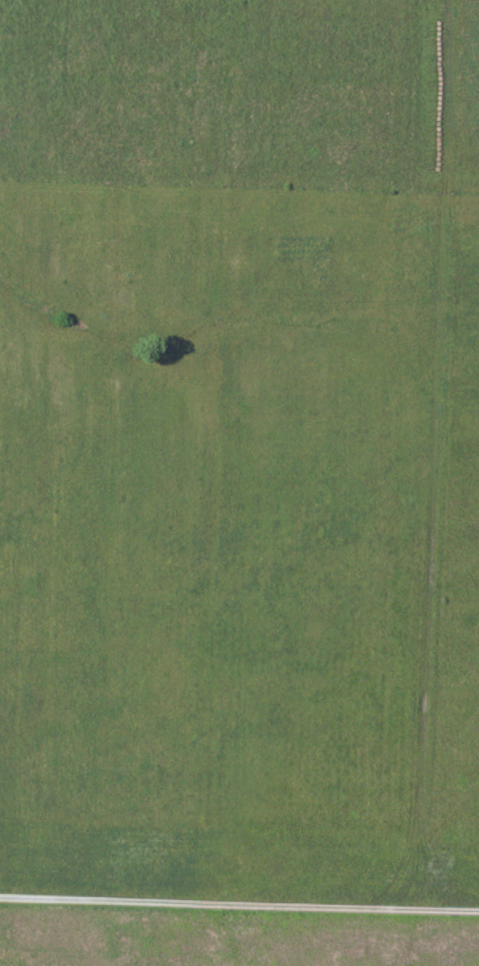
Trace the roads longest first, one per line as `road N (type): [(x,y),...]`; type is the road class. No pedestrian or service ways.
road 1 (residential): [(478,846),(0,840)]

